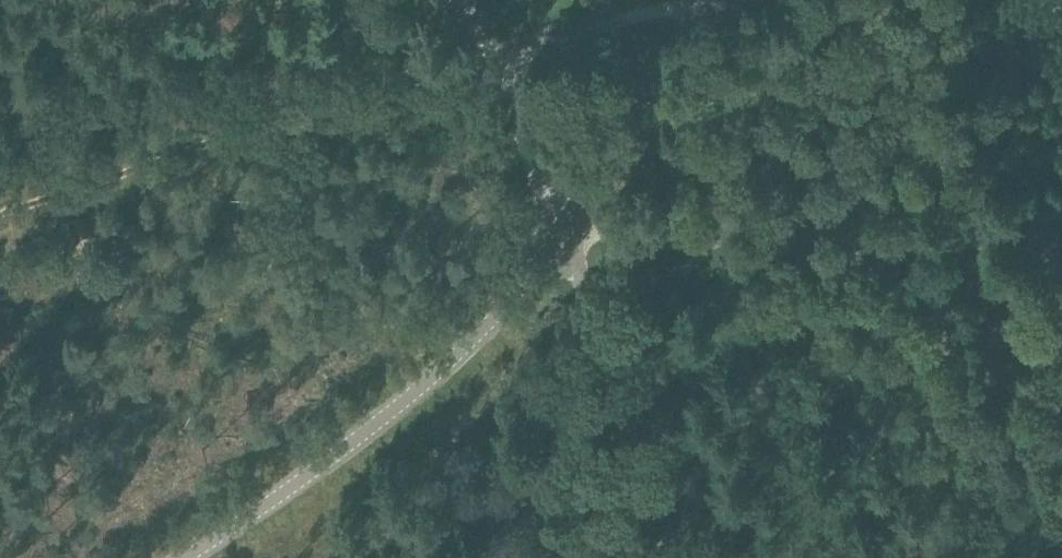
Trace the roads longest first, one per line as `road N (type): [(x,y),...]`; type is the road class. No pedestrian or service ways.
road 1 (tertiary): [(182,557),(411,390),(491,315),(567,217),(658,54),(695,22),(753,0)]
road 2 (track): [(658,54),(189,159),(0,220)]
road 3 (track): [(1061,281),(591,228),(567,217)]
road 4 (track): [(668,557),(567,217)]
road 5 (track): [(567,217),(473,0)]

